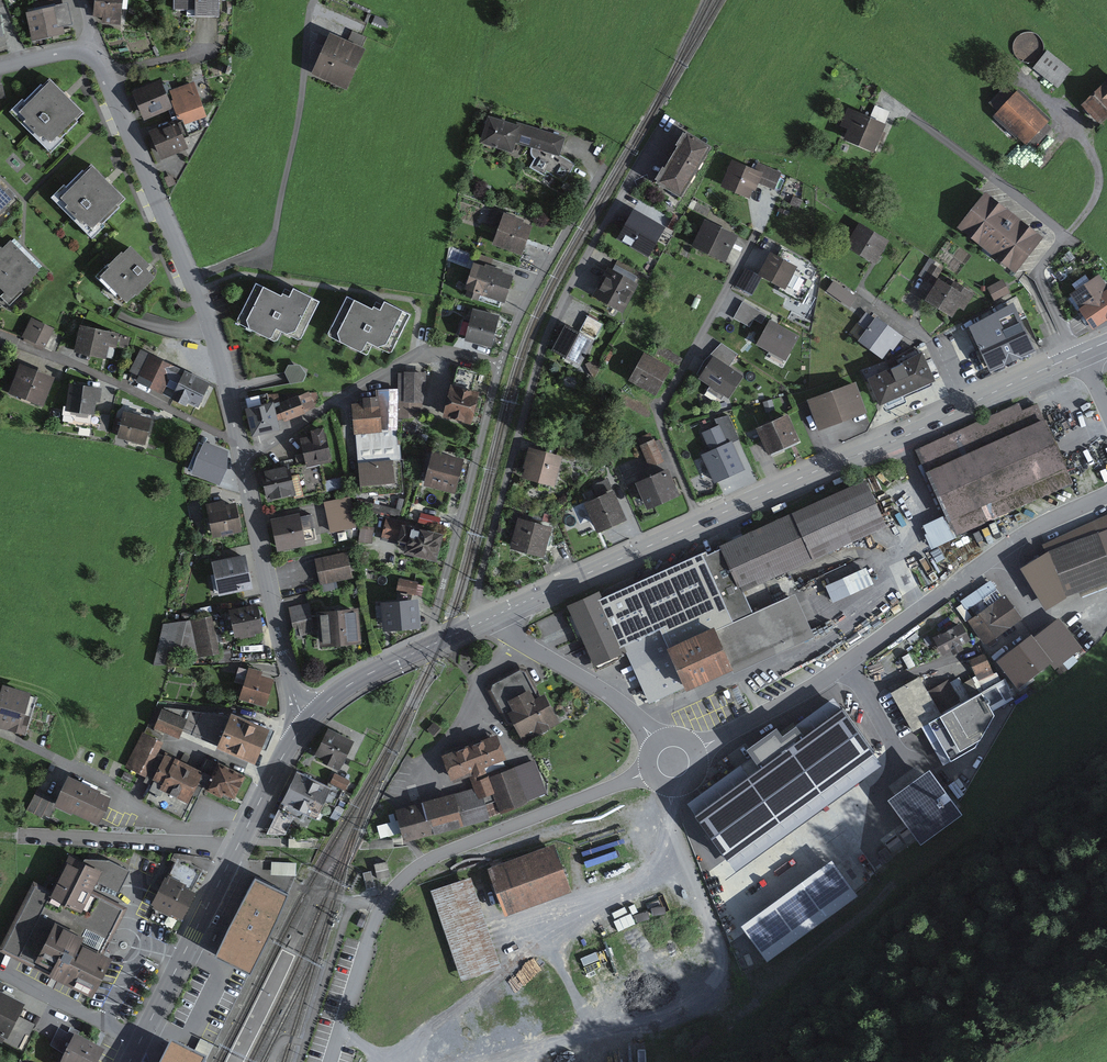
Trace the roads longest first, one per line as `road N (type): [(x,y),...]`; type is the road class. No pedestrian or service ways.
road 1 (residential): [(1106,495),(1016,540),(850,662),(700,749)]
road 2 (residential): [(330,1061),(376,918),(413,870),(649,772)]
road 3 (residential): [(468,628),(548,332),(623,192)]
road 4 (residential): [(236,442),(209,326),(96,43)]
road 5 (residential): [(1077,353),(1040,276),(1061,240),(1058,228),(891,100)]
road 6 (track): [(314,0),(274,239),(190,279)]
road 7 (residential): [(700,523),(659,414),(756,234)]
road 8 (residential): [(241,460),(425,350),(500,366)]
road 9 (residential): [(426,647),(500,366)]
road 10 (primary): [(700,523),(961,409)]
road 11 (residential): [(308,719),(294,695),(241,460)]
road 12 (residential): [(0,334),(236,442)]
road 13 (residential): [(500,366),(605,166)]
road 14 (primary): [(498,614),(700,523)]
road 15 (residential): [(21,834),(236,847)]
road 16 (primary): [(141,1040),(236,847)]
road 17 (residential): [(656,740),(605,692),(508,634),(498,614)]
road 18 (track): [(1061,240),(1090,206),(1099,170),(1079,127),(1043,96)]
road 19 (residential): [(0,971),(141,1040)]
road 20 (primary): [(236,847),(308,719)]
road 21 (primary): [(308,719),(338,692),(426,647)]
road 22 (residential): [(961,409),(927,338),(879,303)]
road 23 (residential): [(670,788),(711,911)]
road 24 (primary): [(961,409),(1077,353)]

